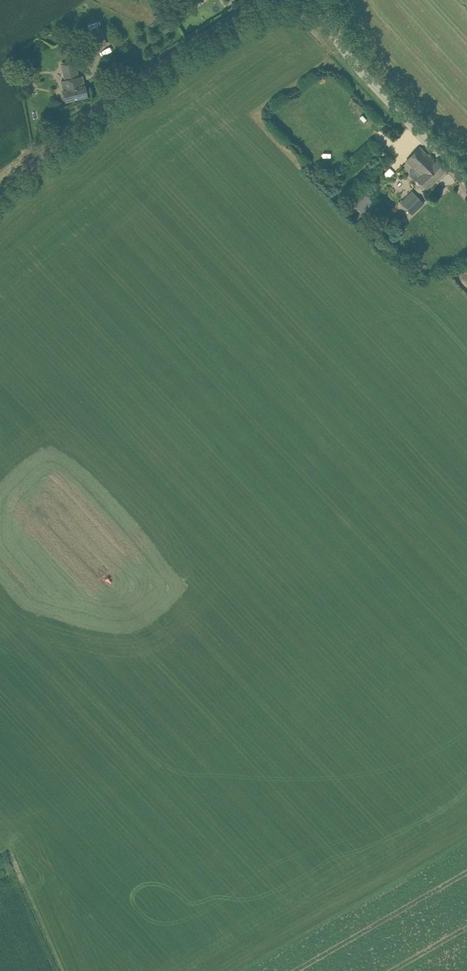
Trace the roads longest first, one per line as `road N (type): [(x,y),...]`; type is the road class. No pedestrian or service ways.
road 1 (unclassified): [(0,192),(107,102),(261,0)]
road 2 (unclassified): [(466,180),(316,0)]

